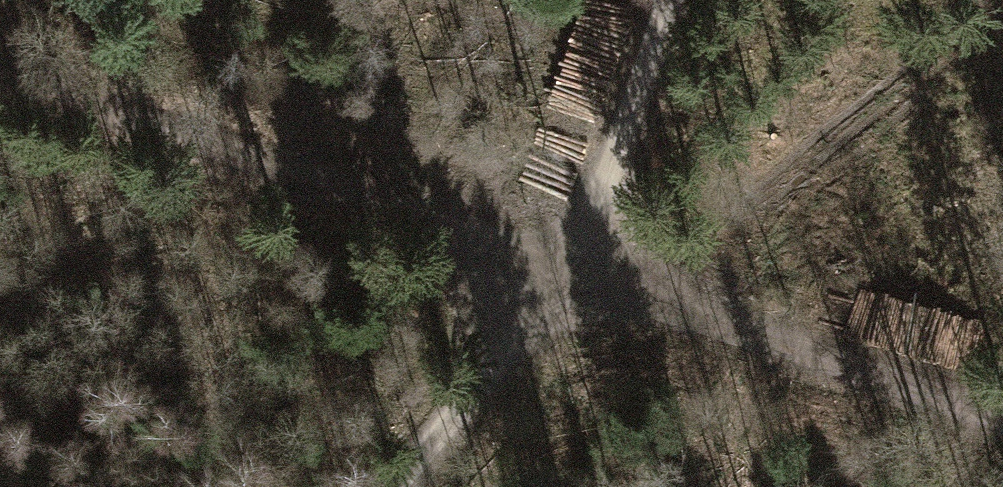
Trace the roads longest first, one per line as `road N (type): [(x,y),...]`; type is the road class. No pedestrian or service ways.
road 1 (track): [(0,77),(1002,421)]
road 2 (track): [(664,0),(605,186),(559,270),(488,382),(393,486)]

